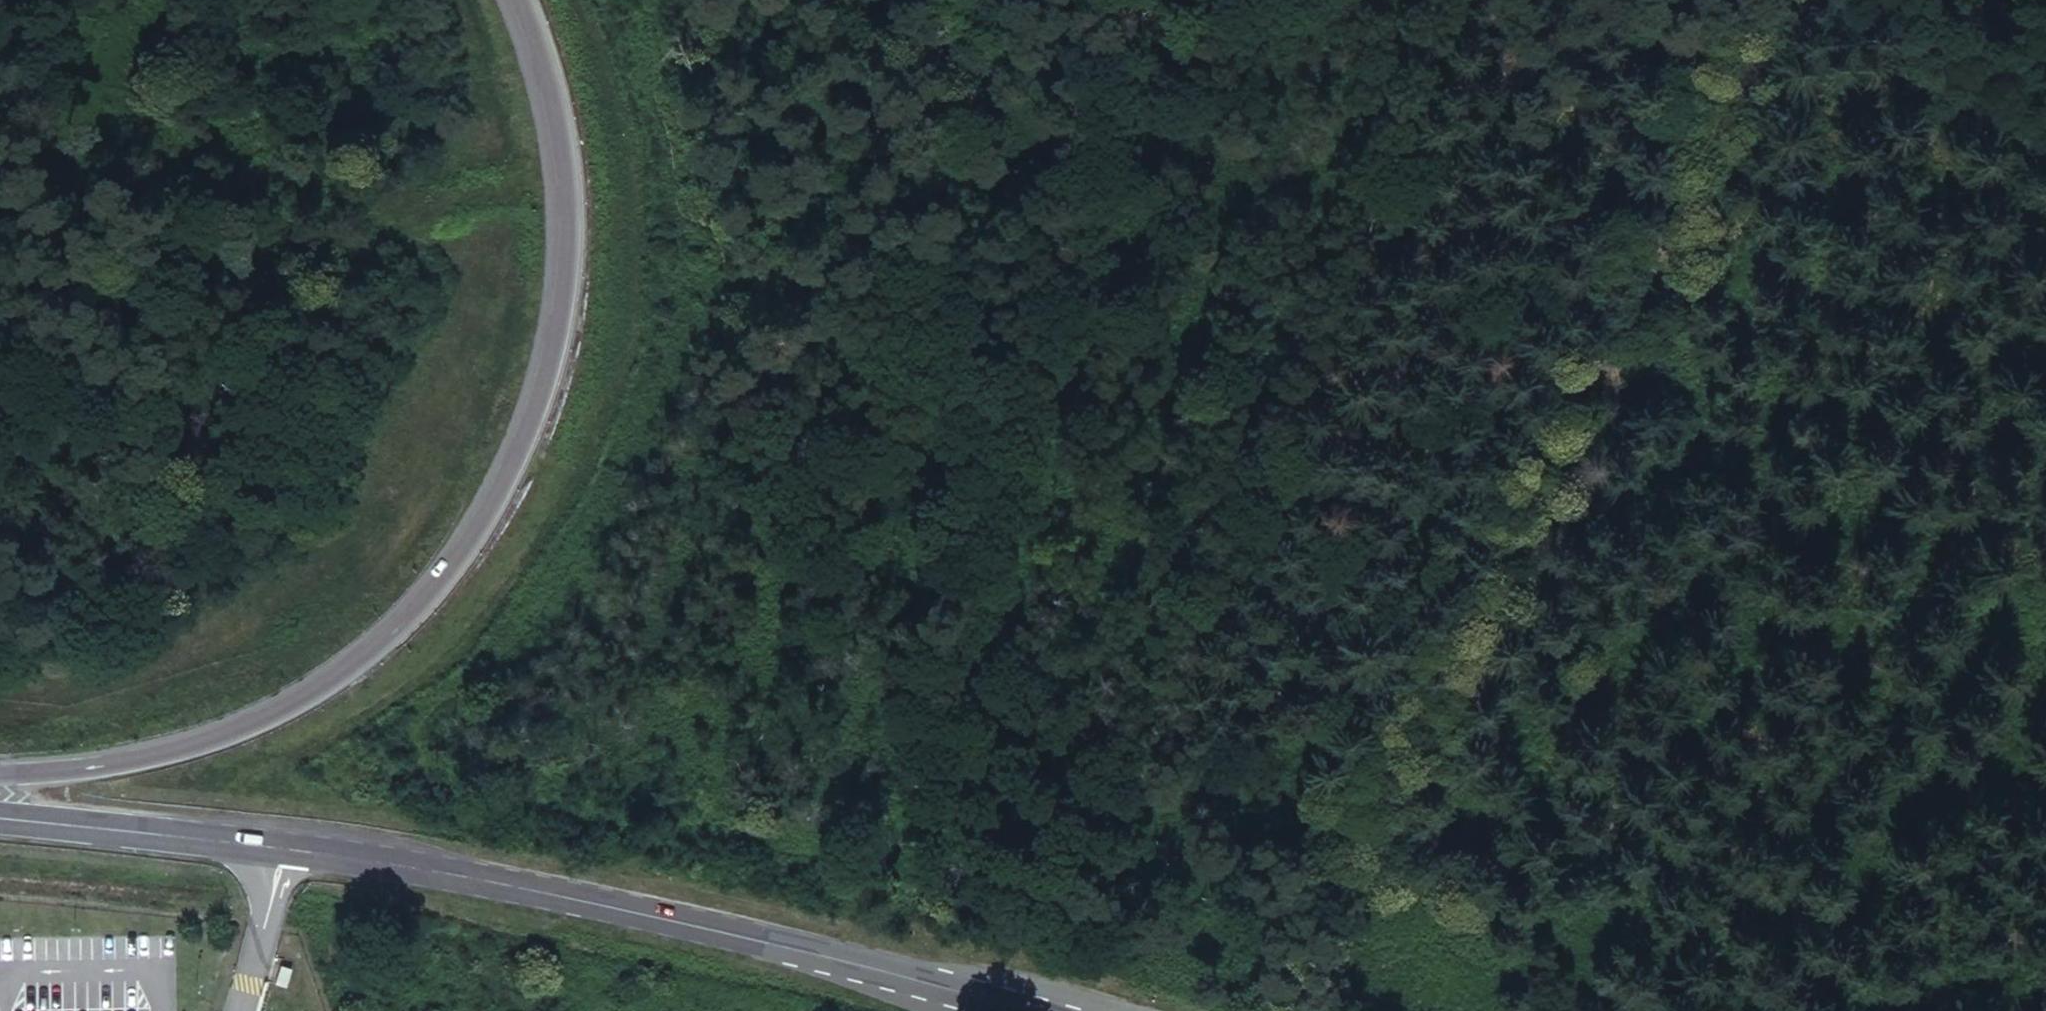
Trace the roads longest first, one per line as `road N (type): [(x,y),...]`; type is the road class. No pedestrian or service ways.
road 1 (motorway): [(520,0),(571,179),(570,252),(552,363),(471,543),(402,625),(267,719),(110,765),(0,773)]
road 2 (secondary): [(1060,1010),(336,854),(0,817)]
road 3 (track): [(1804,0),(1380,839)]

